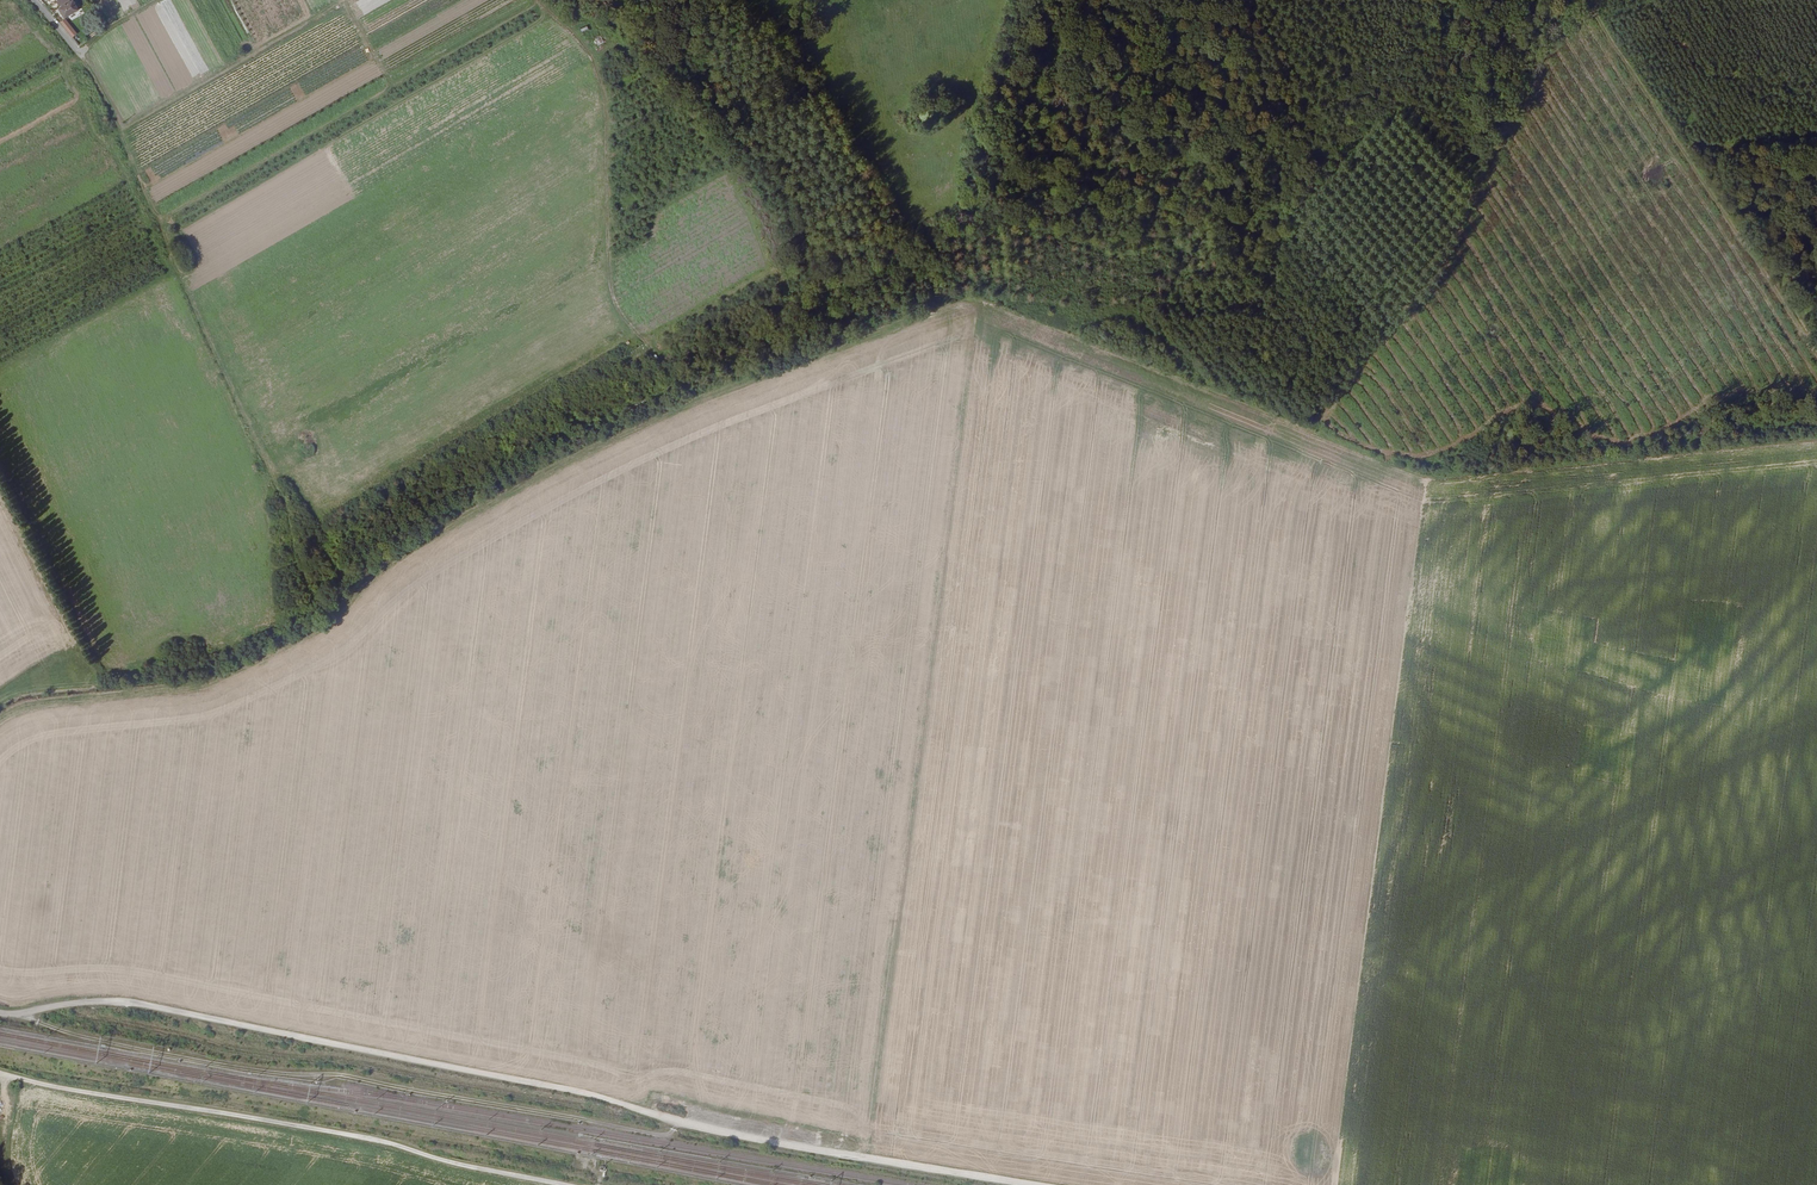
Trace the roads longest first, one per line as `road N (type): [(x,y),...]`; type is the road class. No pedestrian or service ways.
road 1 (track): [(77,49),(117,114),(289,505),(291,542),(317,605),(337,619)]
road 2 (track): [(1588,0),(1816,354)]
road 3 (track): [(1189,0),(1022,110)]

